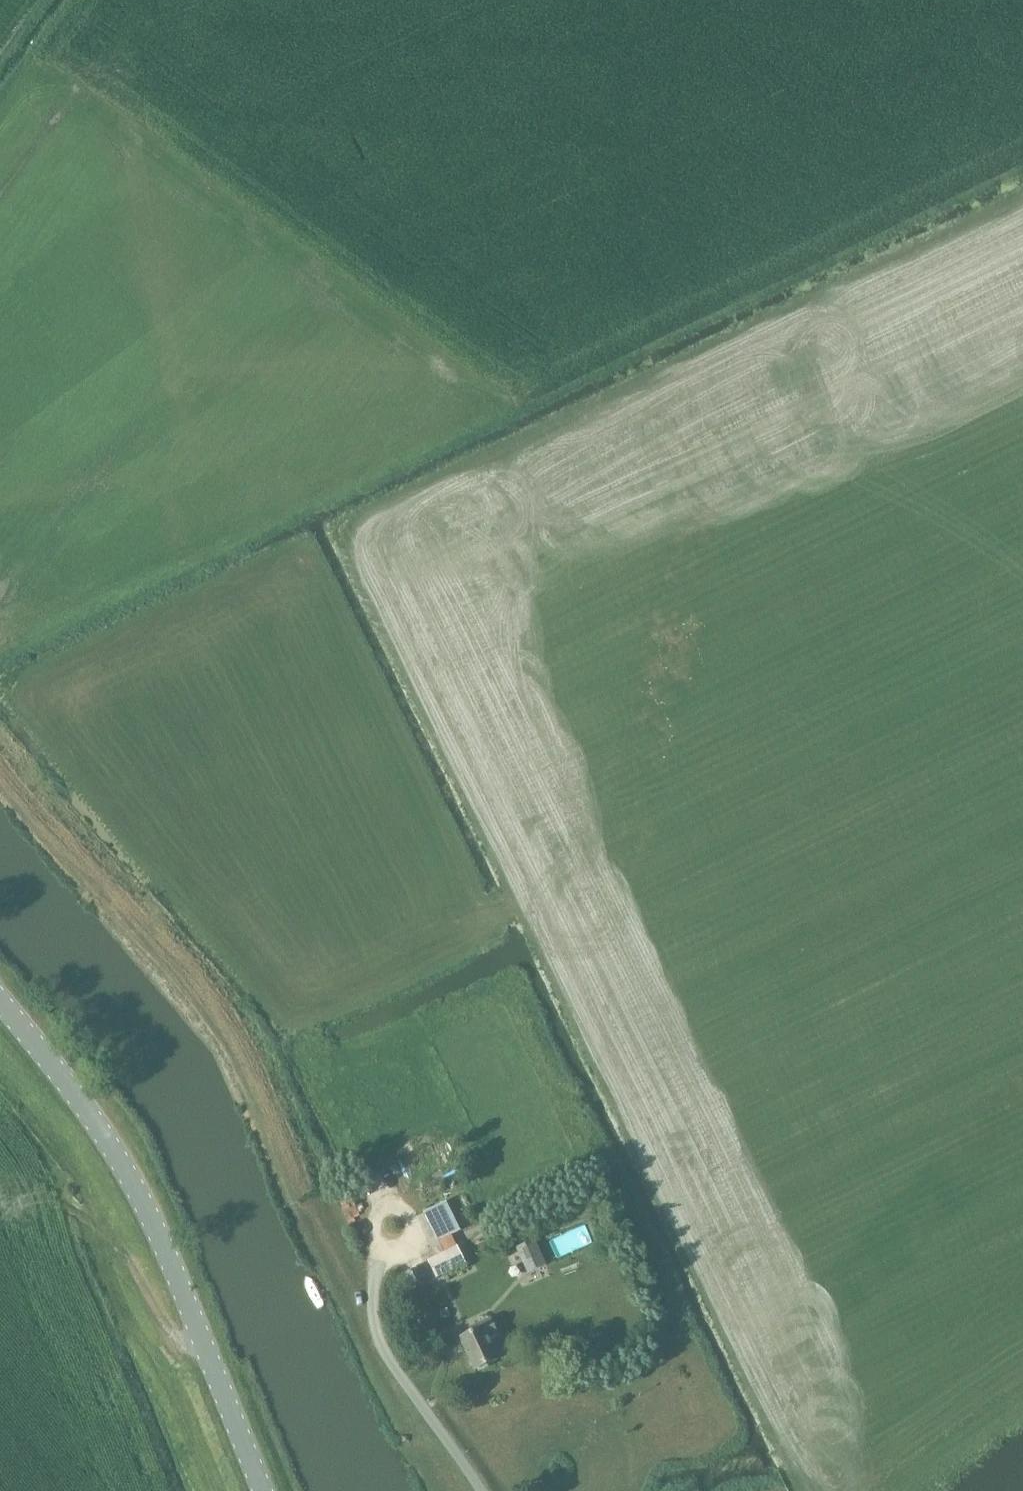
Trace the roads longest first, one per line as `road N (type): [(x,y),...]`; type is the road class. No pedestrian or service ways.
road 1 (tertiary): [(263,1490),(141,1198),(63,1075),(0,997)]
road 2 (track): [(56,1199),(112,1239),(176,1335),(208,1356)]

